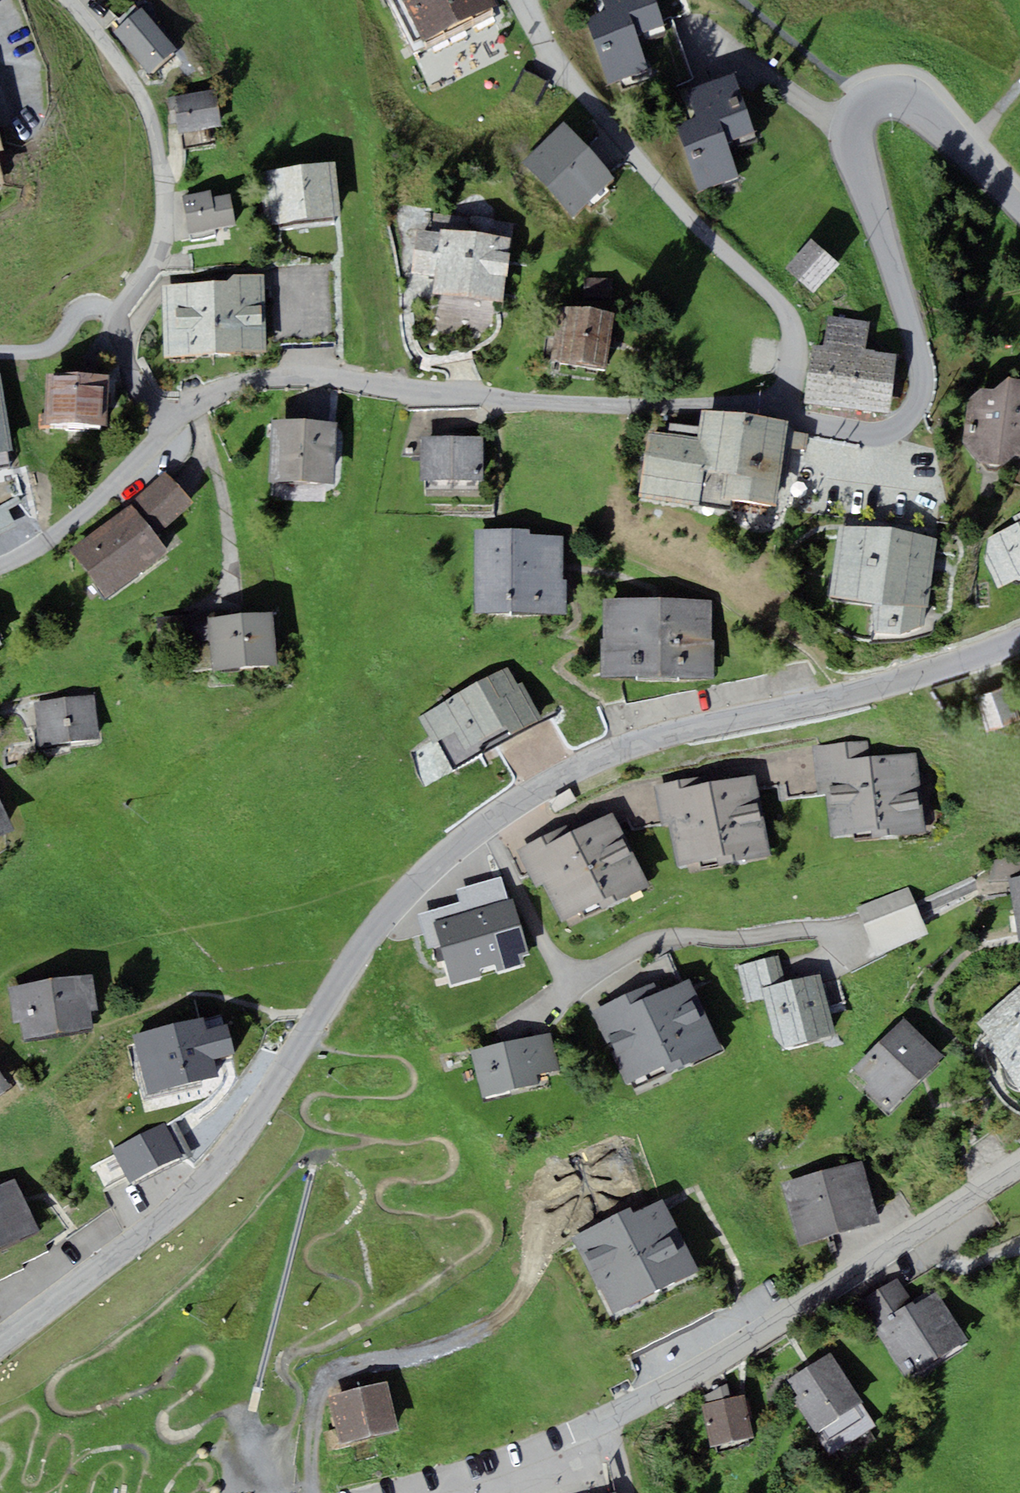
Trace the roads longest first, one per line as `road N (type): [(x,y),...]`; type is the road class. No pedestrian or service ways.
road 1 (residential): [(1019,638),(837,699),(605,754),(485,824),(442,856),(370,936),(276,1097),(210,1186),(0,1353)]
road 2 (residential): [(445,1492),(533,1471),(1019,1165)]
road 3 (residential): [(788,409),(873,432),(913,414),(921,396),(922,365),(853,133),(865,102),(884,94),(919,105),(1019,213)]
road 4 (residential): [(165,429),(226,389),(338,379),(494,397),(788,409)]
road 5 (residential): [(788,409),(789,317),(618,136),(550,54),(526,0)]
road 6 (residential): [(165,429),(136,379),(118,321),(159,256),(164,171),(133,79),(70,0)]
road 7 (residential): [(0,568),(90,508),(165,429)]

